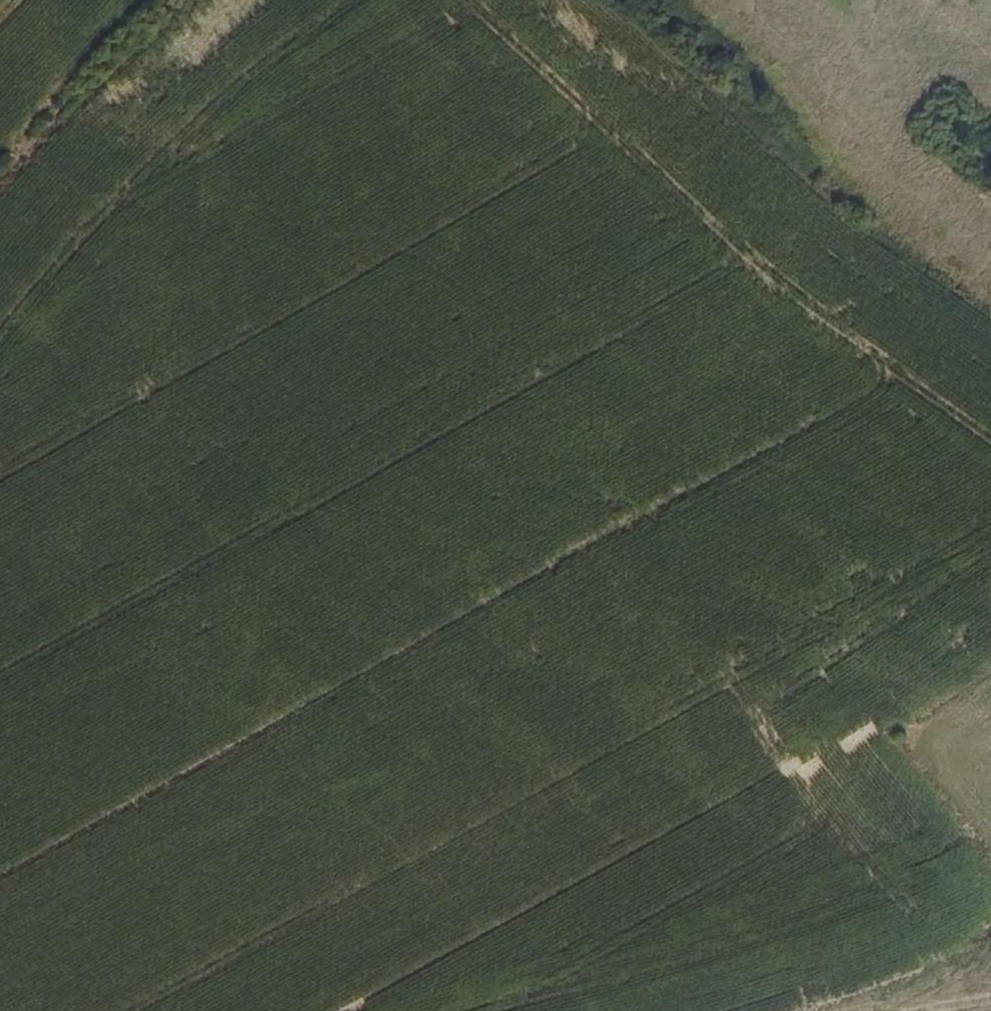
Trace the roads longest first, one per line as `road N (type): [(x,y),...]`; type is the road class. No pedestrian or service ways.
road 1 (track): [(166,0),(0,178)]

